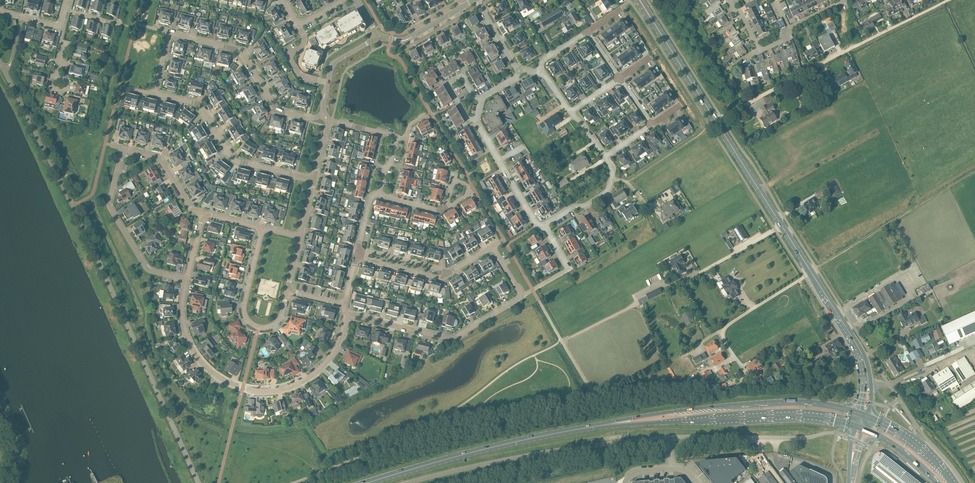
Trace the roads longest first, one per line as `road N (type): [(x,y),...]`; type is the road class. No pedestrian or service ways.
road 1 (residential): [(315,180),(234,160),(198,104),(155,93),(169,35),(240,51),(277,110),(324,114)]
road 2 (residential): [(346,314),(336,348),(318,371),(287,388),(253,391),(215,374),(194,352),(183,324),(186,279)]
road 3 (residential): [(202,214),(158,157),(124,151),(110,207),(148,269),(186,279)]
road 4 (primary): [(860,357),(715,122)]
road 5 (residential): [(715,122),(948,0)]
road 6 (unclassified): [(412,482),(530,456),(668,438)]
road 7 (track): [(636,304),(506,371),(424,436)]
road 8 (primary): [(607,425),(785,416),(855,425)]
road 9 (primary): [(367,482),(607,425)]
road 10 (primary): [(844,408),(765,404),(607,425)]
road 11 (residential): [(346,314),(450,338),(520,295)]
road 12 (track): [(817,268),(974,173)]
road 13 (residential): [(262,228),(244,304),(248,321),(275,324),(287,291)]
road 14 (unclassified): [(668,438),(820,434)]
road 15 (primary): [(715,122),(640,0)]
road 16 (residential): [(544,225),(475,119)]

